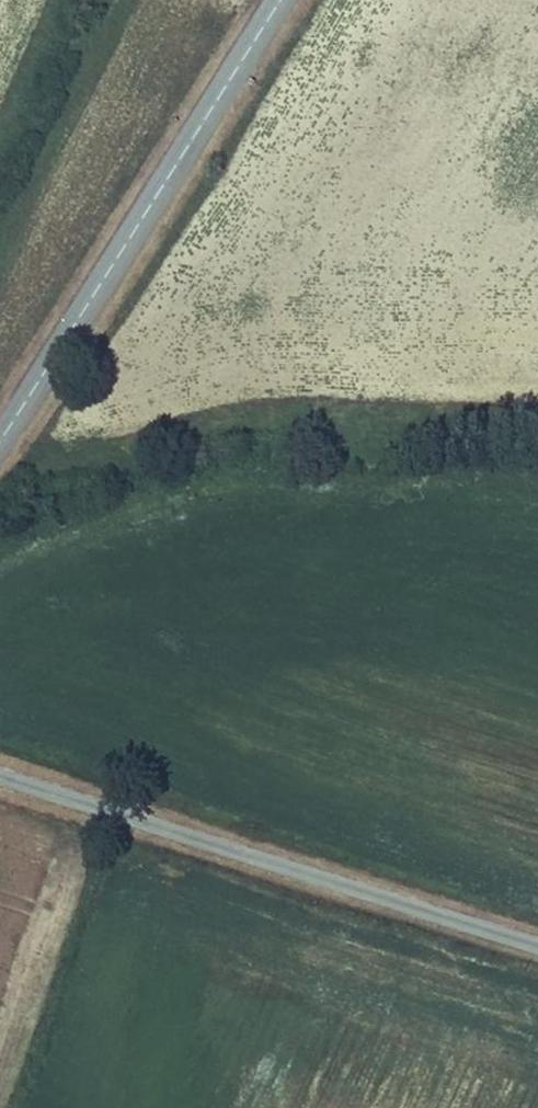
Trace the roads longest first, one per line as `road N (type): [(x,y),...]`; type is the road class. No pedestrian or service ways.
road 1 (unclassified): [(0,771),(537,941)]
road 2 (tertiary): [(0,442),(283,0)]

